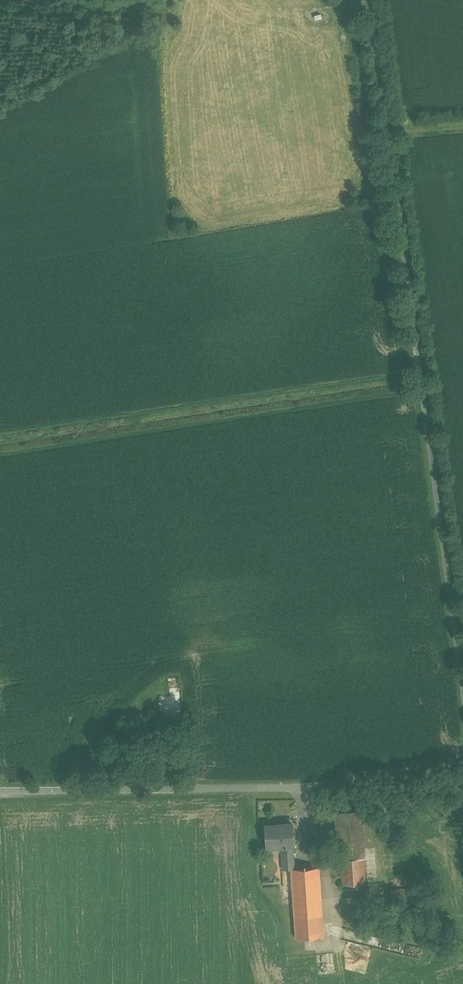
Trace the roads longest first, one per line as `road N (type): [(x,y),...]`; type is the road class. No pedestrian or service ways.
road 1 (unclassified): [(369,0),(462,688)]
road 2 (unclassified): [(462,758),(305,788),(0,792)]

